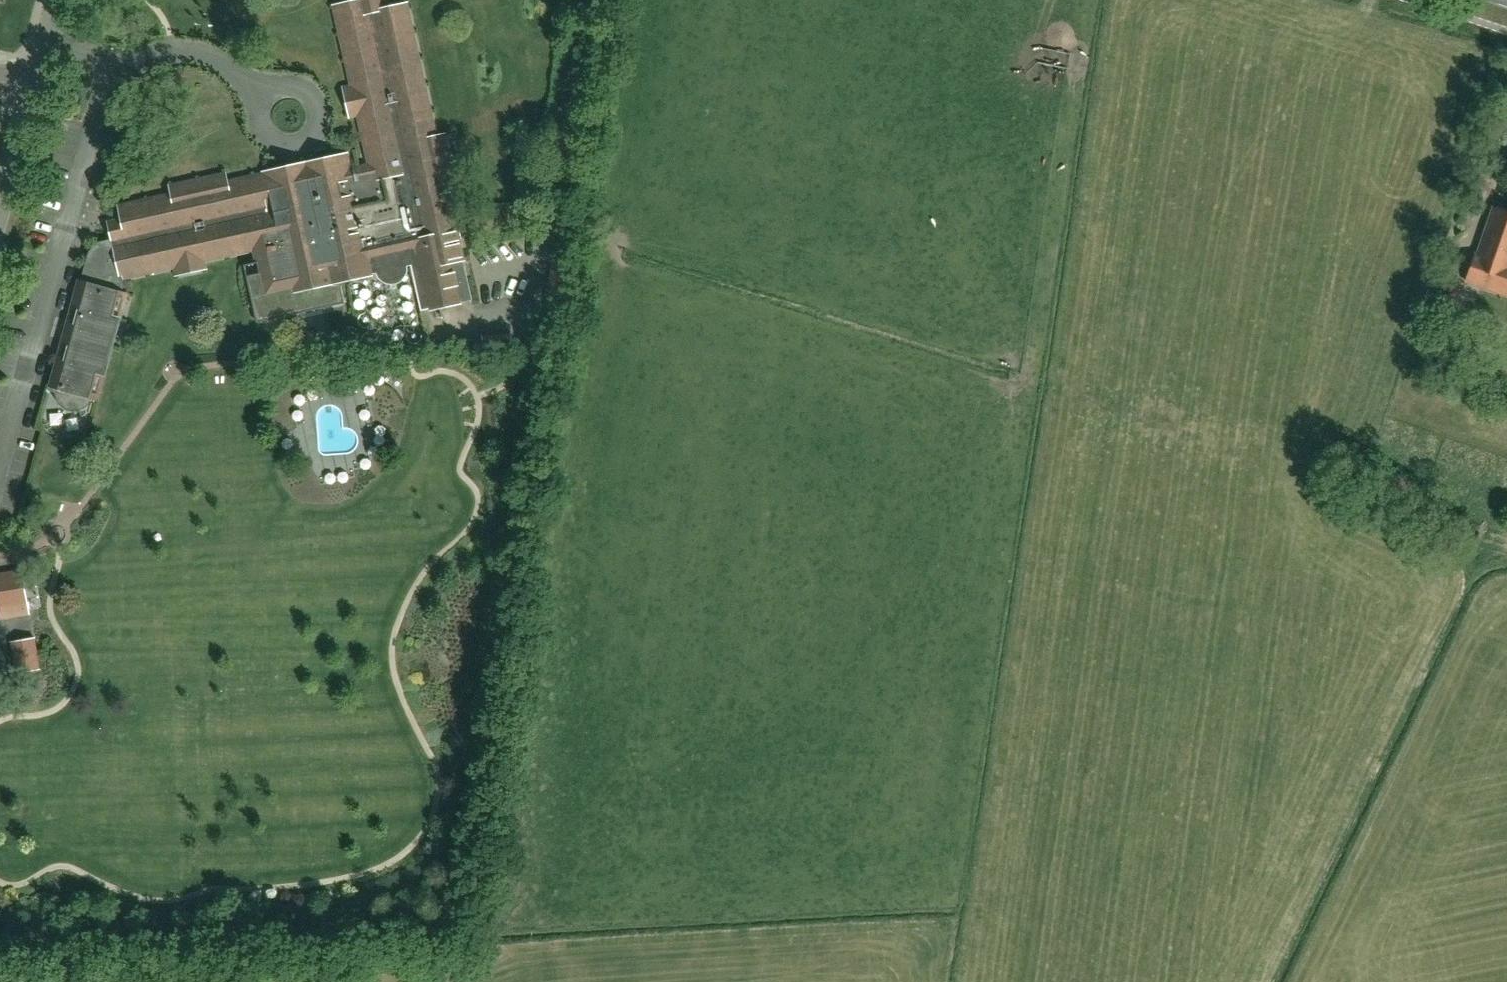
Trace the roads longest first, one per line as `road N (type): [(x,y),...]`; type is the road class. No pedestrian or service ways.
road 1 (residential): [(0,209),(34,84)]

